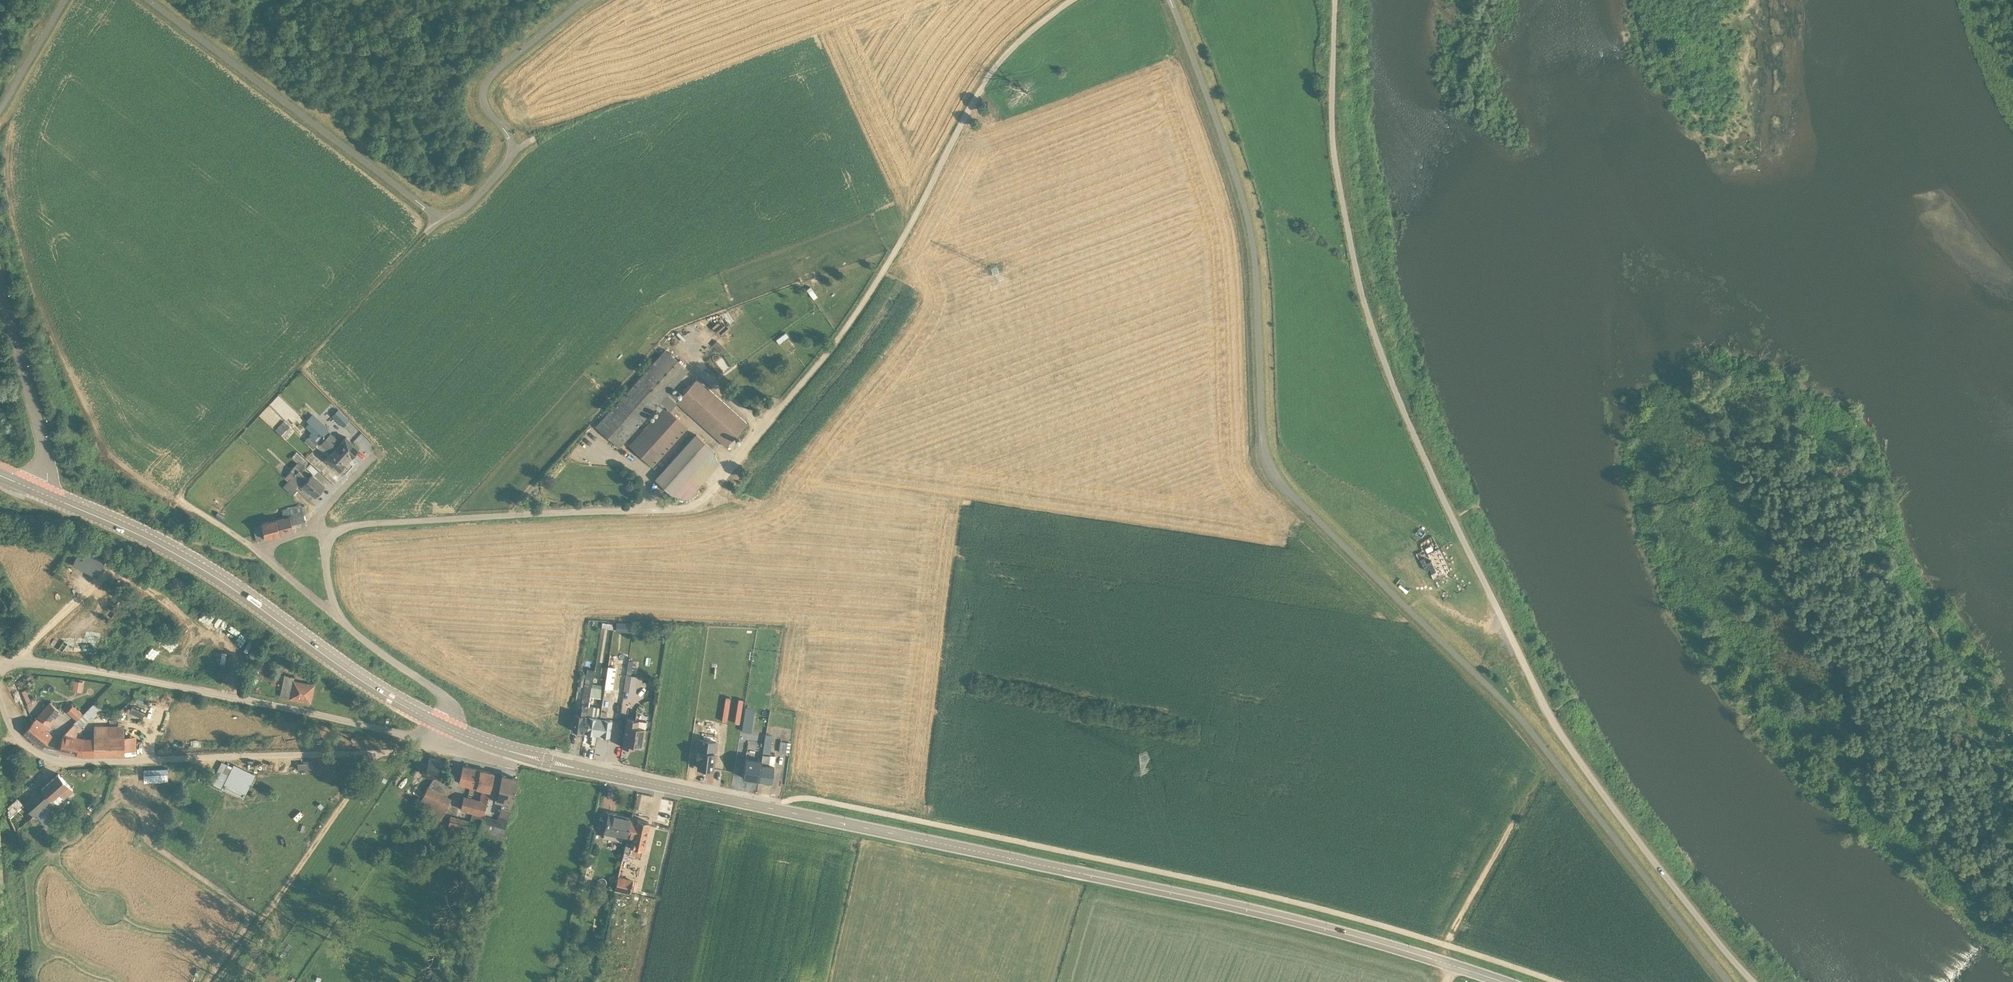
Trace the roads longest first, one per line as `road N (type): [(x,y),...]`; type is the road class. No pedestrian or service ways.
road 1 (unclassified): [(1755,981),(1624,822),(1548,711),(1387,367),(1362,298),(1337,178),(1336,0)]
road 2 (tertiary): [(452,727),(546,757),(1199,894),(1439,958)]
road 3 (unclassified): [(327,534),(352,522),(695,501),(855,312),(984,80),(1070,0)]
road 4 (track): [(262,551),(181,489),(440,213)]
road 5 (tertiary): [(45,487),(173,546),(365,679),(452,727)]
road 6 (unclassified): [(437,742),(66,759),(14,732),(0,697)]
road 7 (residential): [(15,658),(219,690),(437,742)]
road 8 (unclassified): [(45,487),(41,436),(0,288)]
road 9 (unclassified): [(352,628),(262,551),(319,526)]
road 10 (unclassified): [(1439,958),(1521,806)]
road 11 (unclassified): [(352,628),(443,692),(452,727)]

